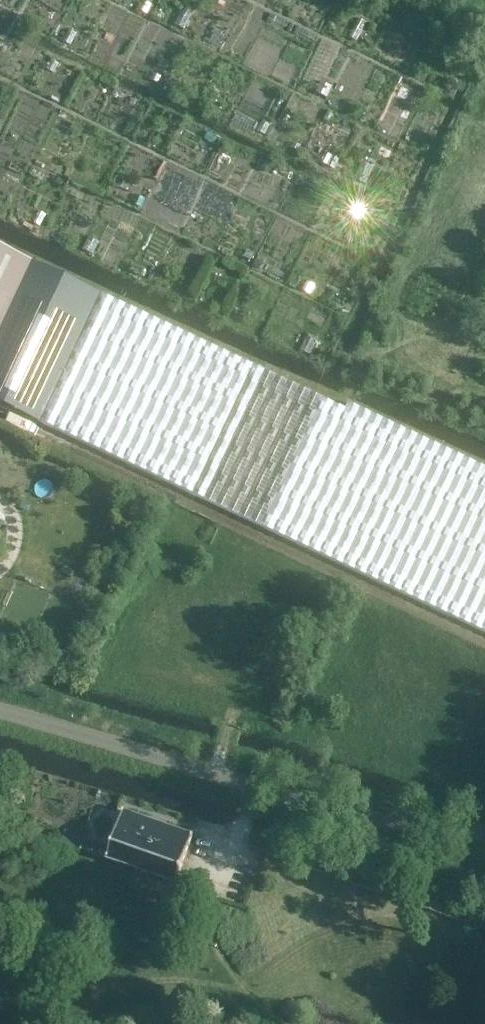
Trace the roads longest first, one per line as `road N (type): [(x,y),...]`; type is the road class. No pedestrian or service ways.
road 1 (unclassified): [(484,829),(324,815),(0,719)]

